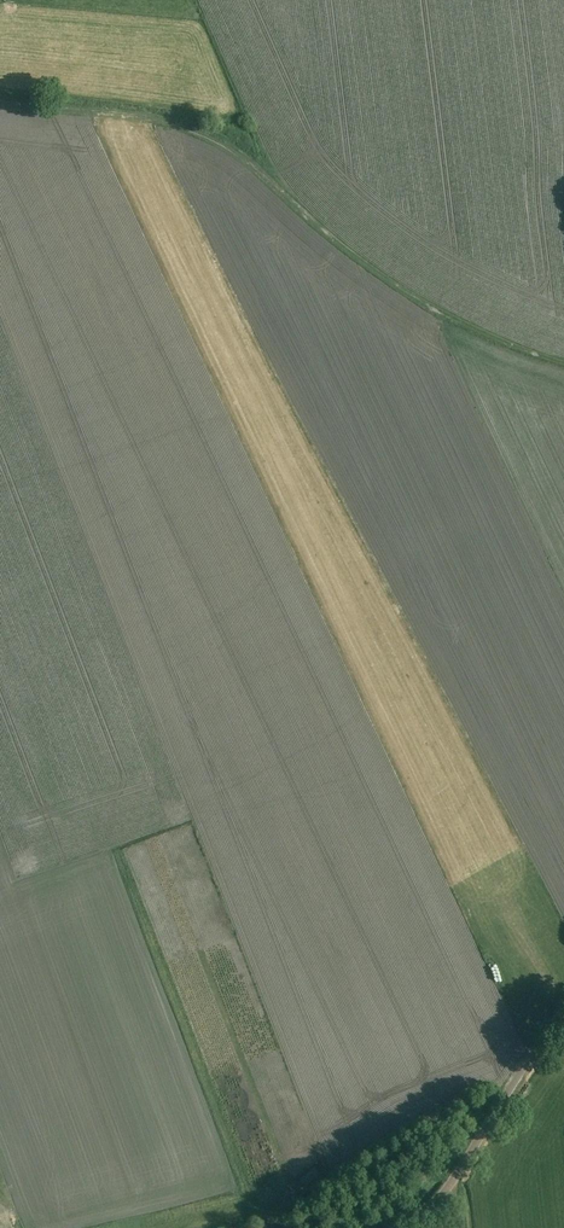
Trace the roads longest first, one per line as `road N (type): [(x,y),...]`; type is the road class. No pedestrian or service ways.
road 1 (track): [(0,97),(217,125),(442,314),(563,363)]
road 2 (residential): [(405,1227),(448,1186),(563,1014)]

